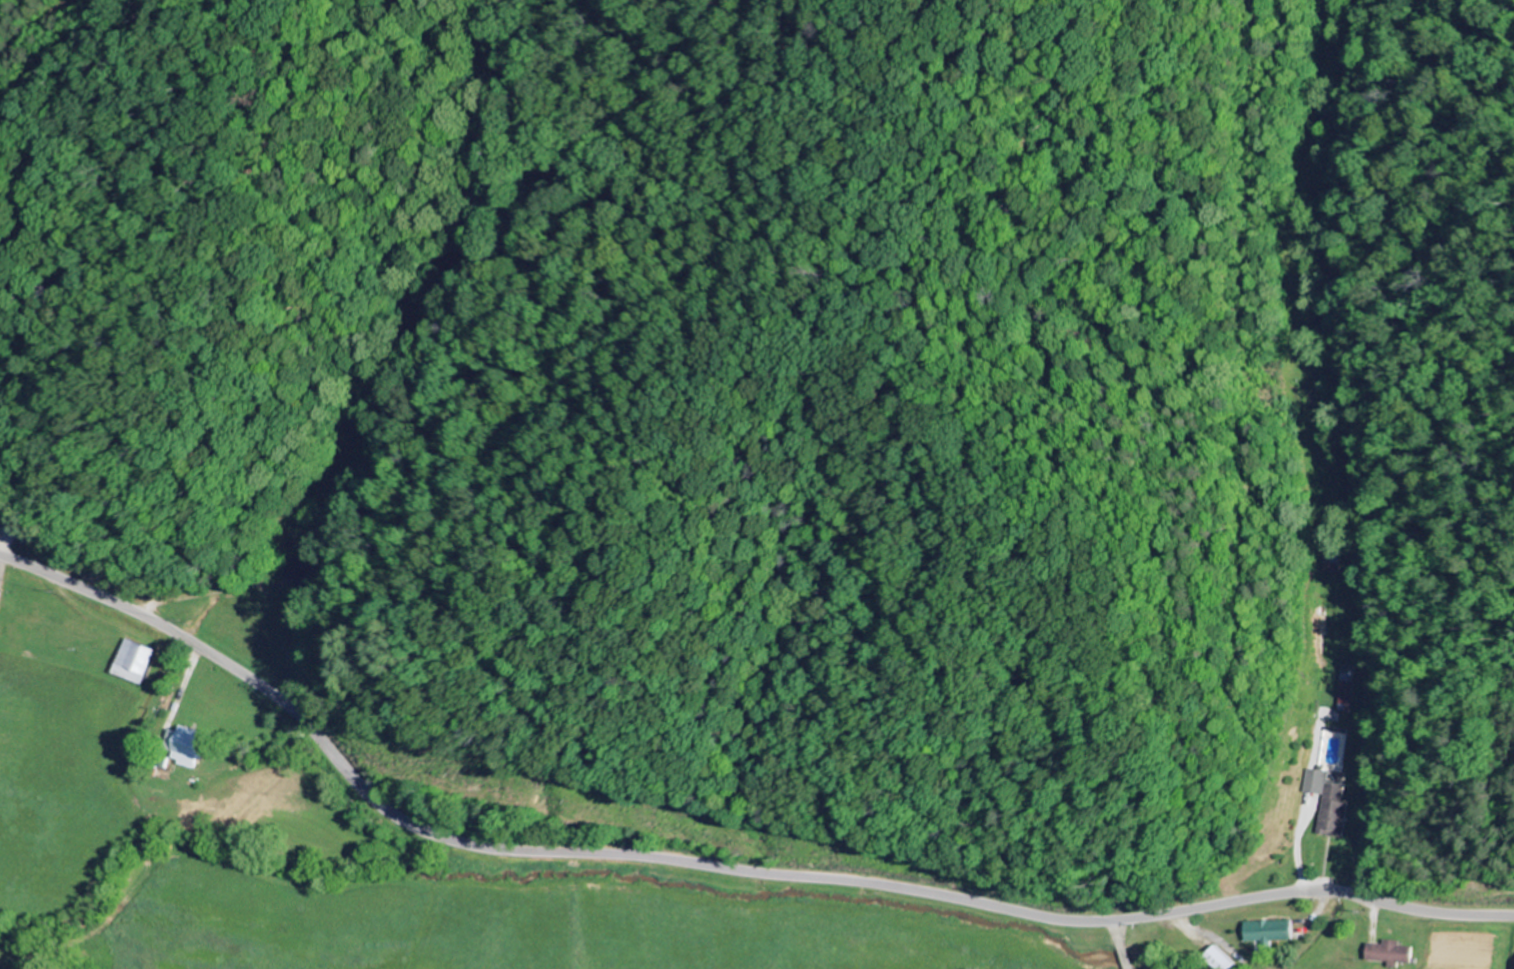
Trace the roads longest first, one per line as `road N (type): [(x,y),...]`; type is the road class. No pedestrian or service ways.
road 1 (secondary): [(0,559),(194,641),(278,705),(394,813),(457,840),(837,880),(1088,922),(1308,893),(1513,916)]
road 2 (residential): [(1363,901),(1368,636),(1328,215),(1356,0)]
road 3 (residential): [(69,586),(77,599),(145,630),(159,646),(144,719),(139,871),(120,903),(64,947),(0,954)]

